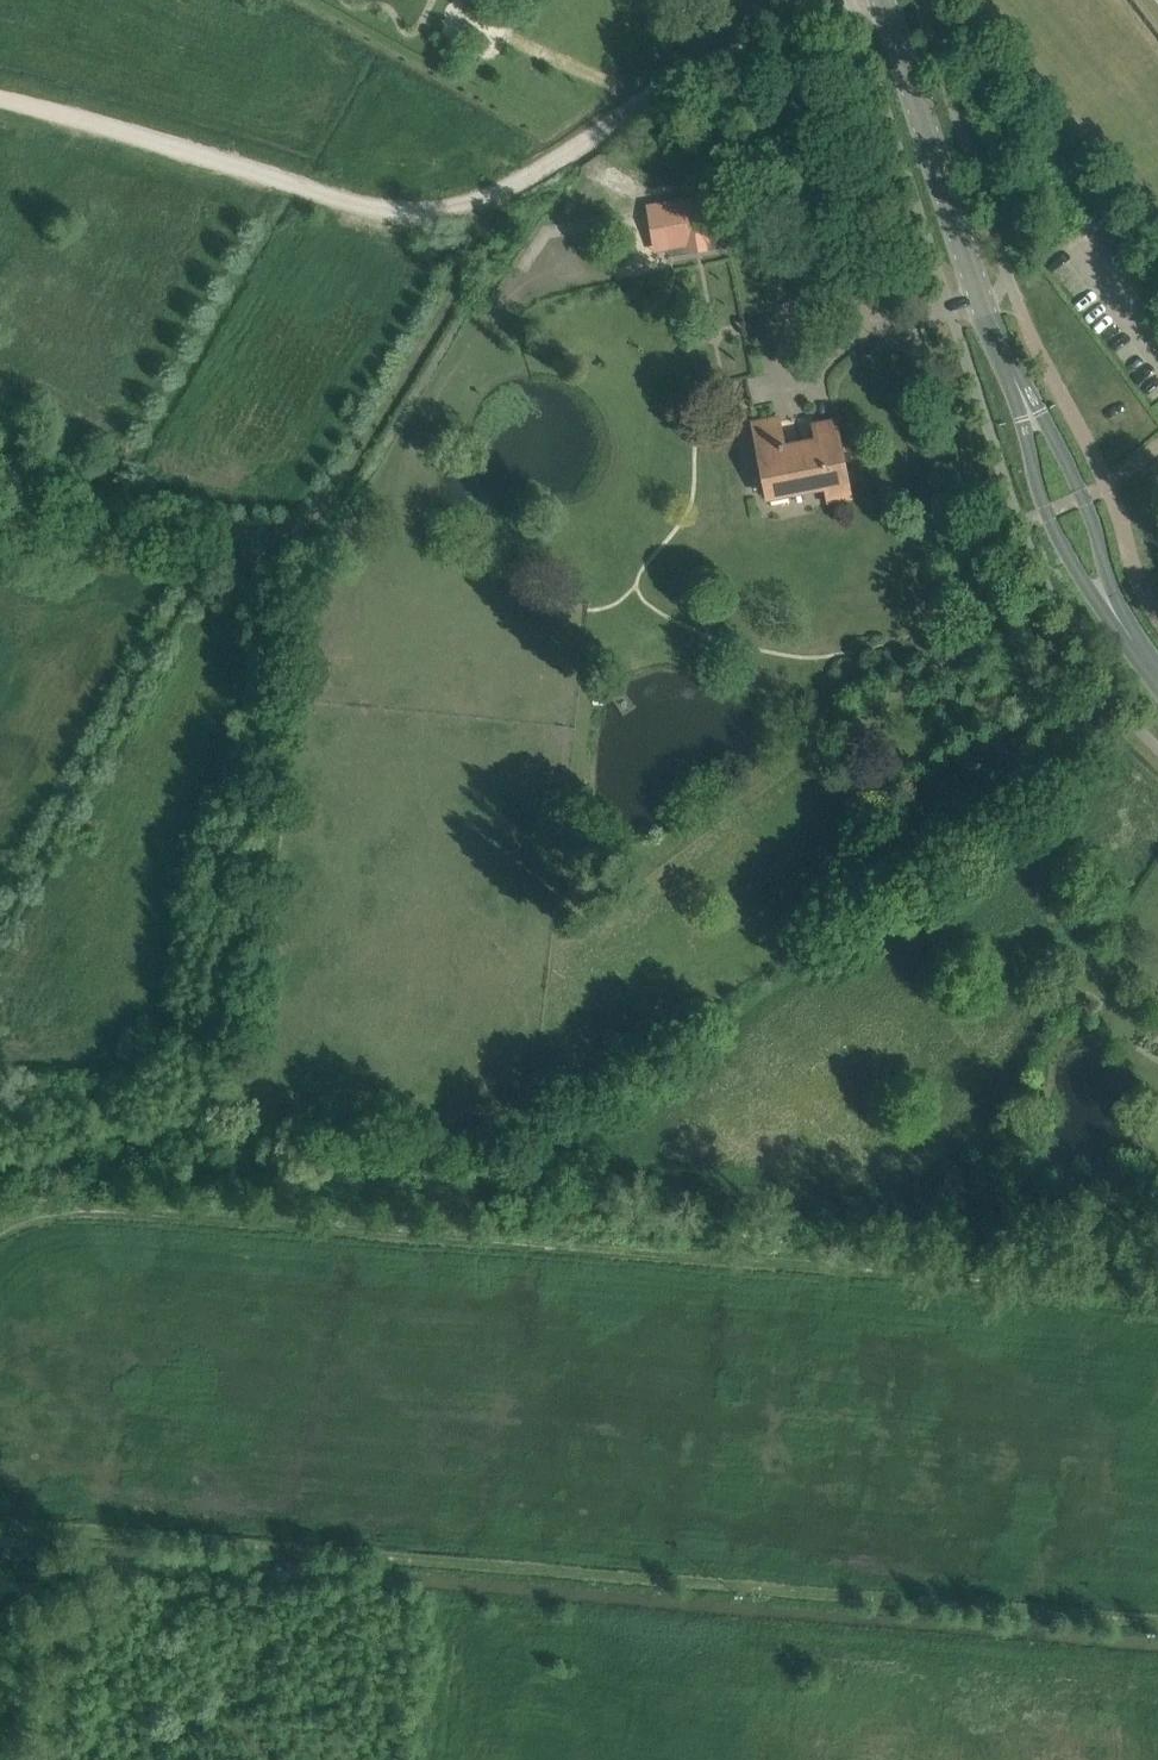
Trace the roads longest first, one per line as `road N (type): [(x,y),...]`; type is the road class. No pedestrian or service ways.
road 1 (track): [(1157,1611),(0,1519)]
road 2 (track): [(524,178),(445,212),(397,221),(0,107)]
road 3 (track): [(0,921),(206,557),(194,493)]
road 4 (tertiary): [(1031,411),(983,315),(879,0)]
road 5 (tertiary): [(1031,411),(1047,512),(1111,623),(1140,653)]
road 6 (tertiary): [(1140,653),(1111,589),(1084,496),(1052,432),(1031,411)]

